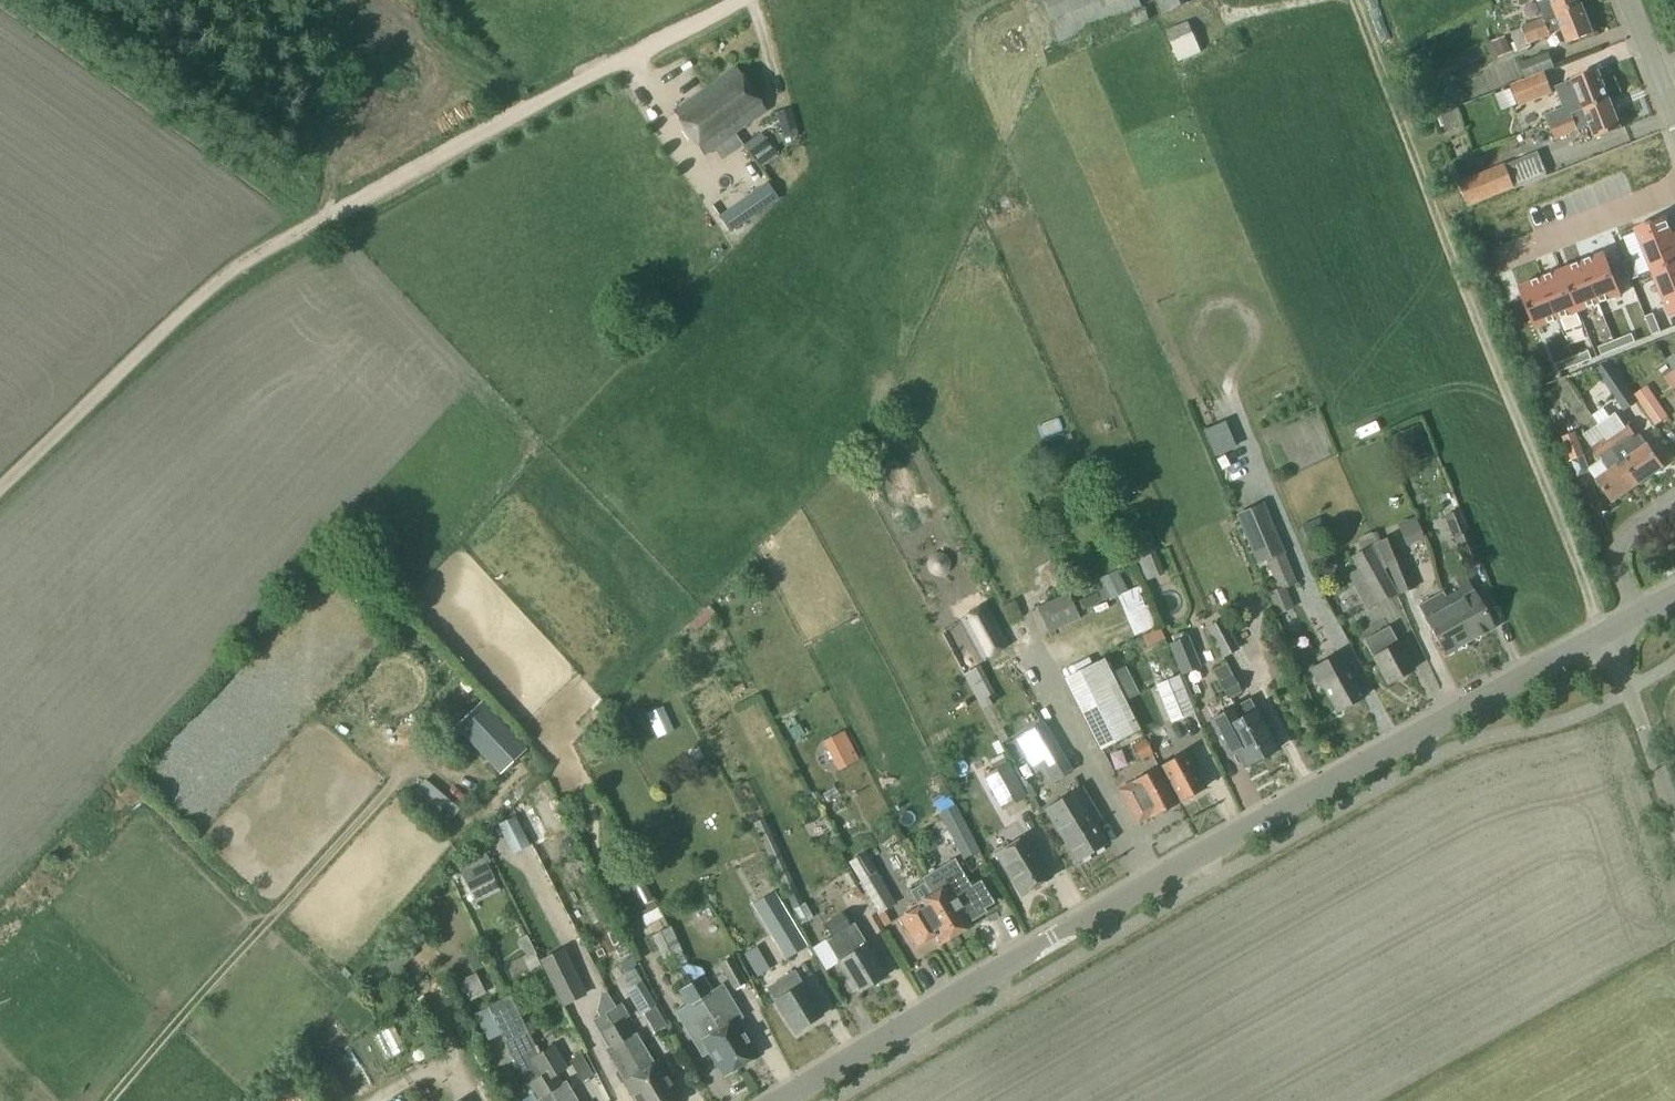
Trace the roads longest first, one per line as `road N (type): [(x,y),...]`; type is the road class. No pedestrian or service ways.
road 1 (tertiary): [(780,1100),(1170,868),(1601,630)]
road 2 (track): [(0,485),(228,271),(737,0)]
road 3 (track): [(1601,630),(1349,0)]
road 4 (track): [(405,774),(112,1100)]
road 5 (track): [(353,0),(427,63),(425,103),(353,148),(316,223)]
road 6 (unclassified): [(1674,830),(1601,630)]
road 7 (residential): [(1633,613),(1615,554),(1620,538),(1674,500)]
road 8 (residential): [(1674,118),(1629,0)]

